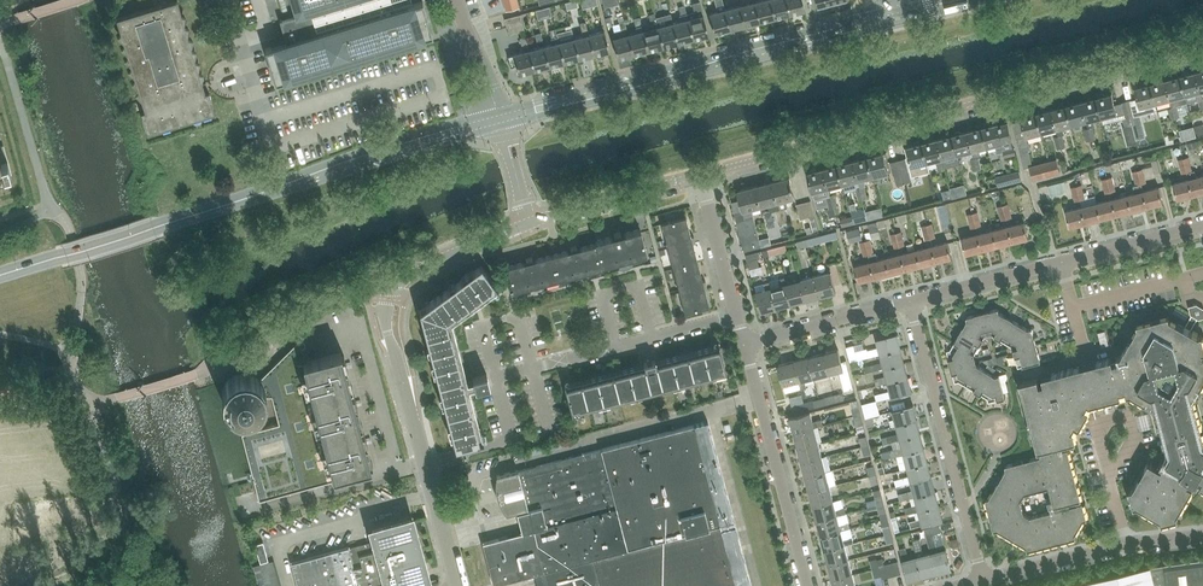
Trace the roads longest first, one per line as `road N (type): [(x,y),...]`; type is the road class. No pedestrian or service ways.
road 1 (secondary): [(0,276),(499,119)]
road 2 (residential): [(699,175),(1202,44)]
road 3 (unclassified): [(457,585),(386,327),(387,299),(404,278),(529,223)]
road 4 (secondary): [(499,119),(887,19)]
road 5 (residential): [(911,301),(1202,225)]
road 6 (residential): [(983,580),(911,301)]
road 7 (residential): [(807,585),(745,344)]
road 8 (unclassified): [(983,580),(1121,545),(1202,534)]
road 9 (residential): [(529,223),(699,175)]
road 10 (residential): [(745,344),(699,175)]
road 11 (residential): [(745,344),(911,301)]
road 12 (unclassified): [(499,119),(455,0)]

